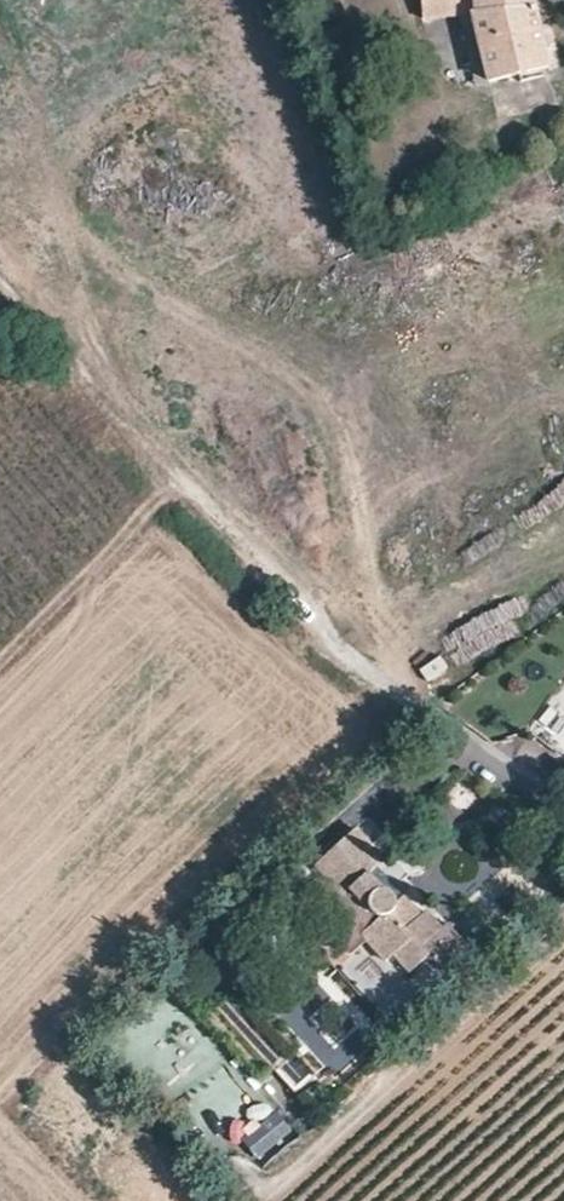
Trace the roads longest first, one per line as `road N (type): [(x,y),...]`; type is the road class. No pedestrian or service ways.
road 1 (residential): [(414,699),(563,817)]

